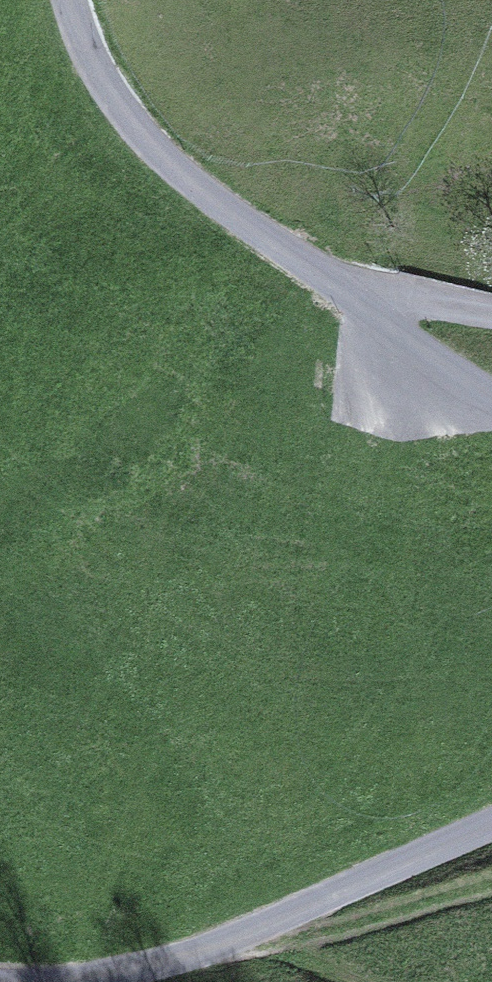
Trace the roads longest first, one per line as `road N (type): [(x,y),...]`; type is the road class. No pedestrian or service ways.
road 1 (residential): [(66,0),(79,43),(111,98),(213,197),(348,300),(491,393)]
road 2 (residential): [(491,825),(247,935),(143,970),(69,981)]
road 3 (track): [(348,300),(413,297),(491,310)]

